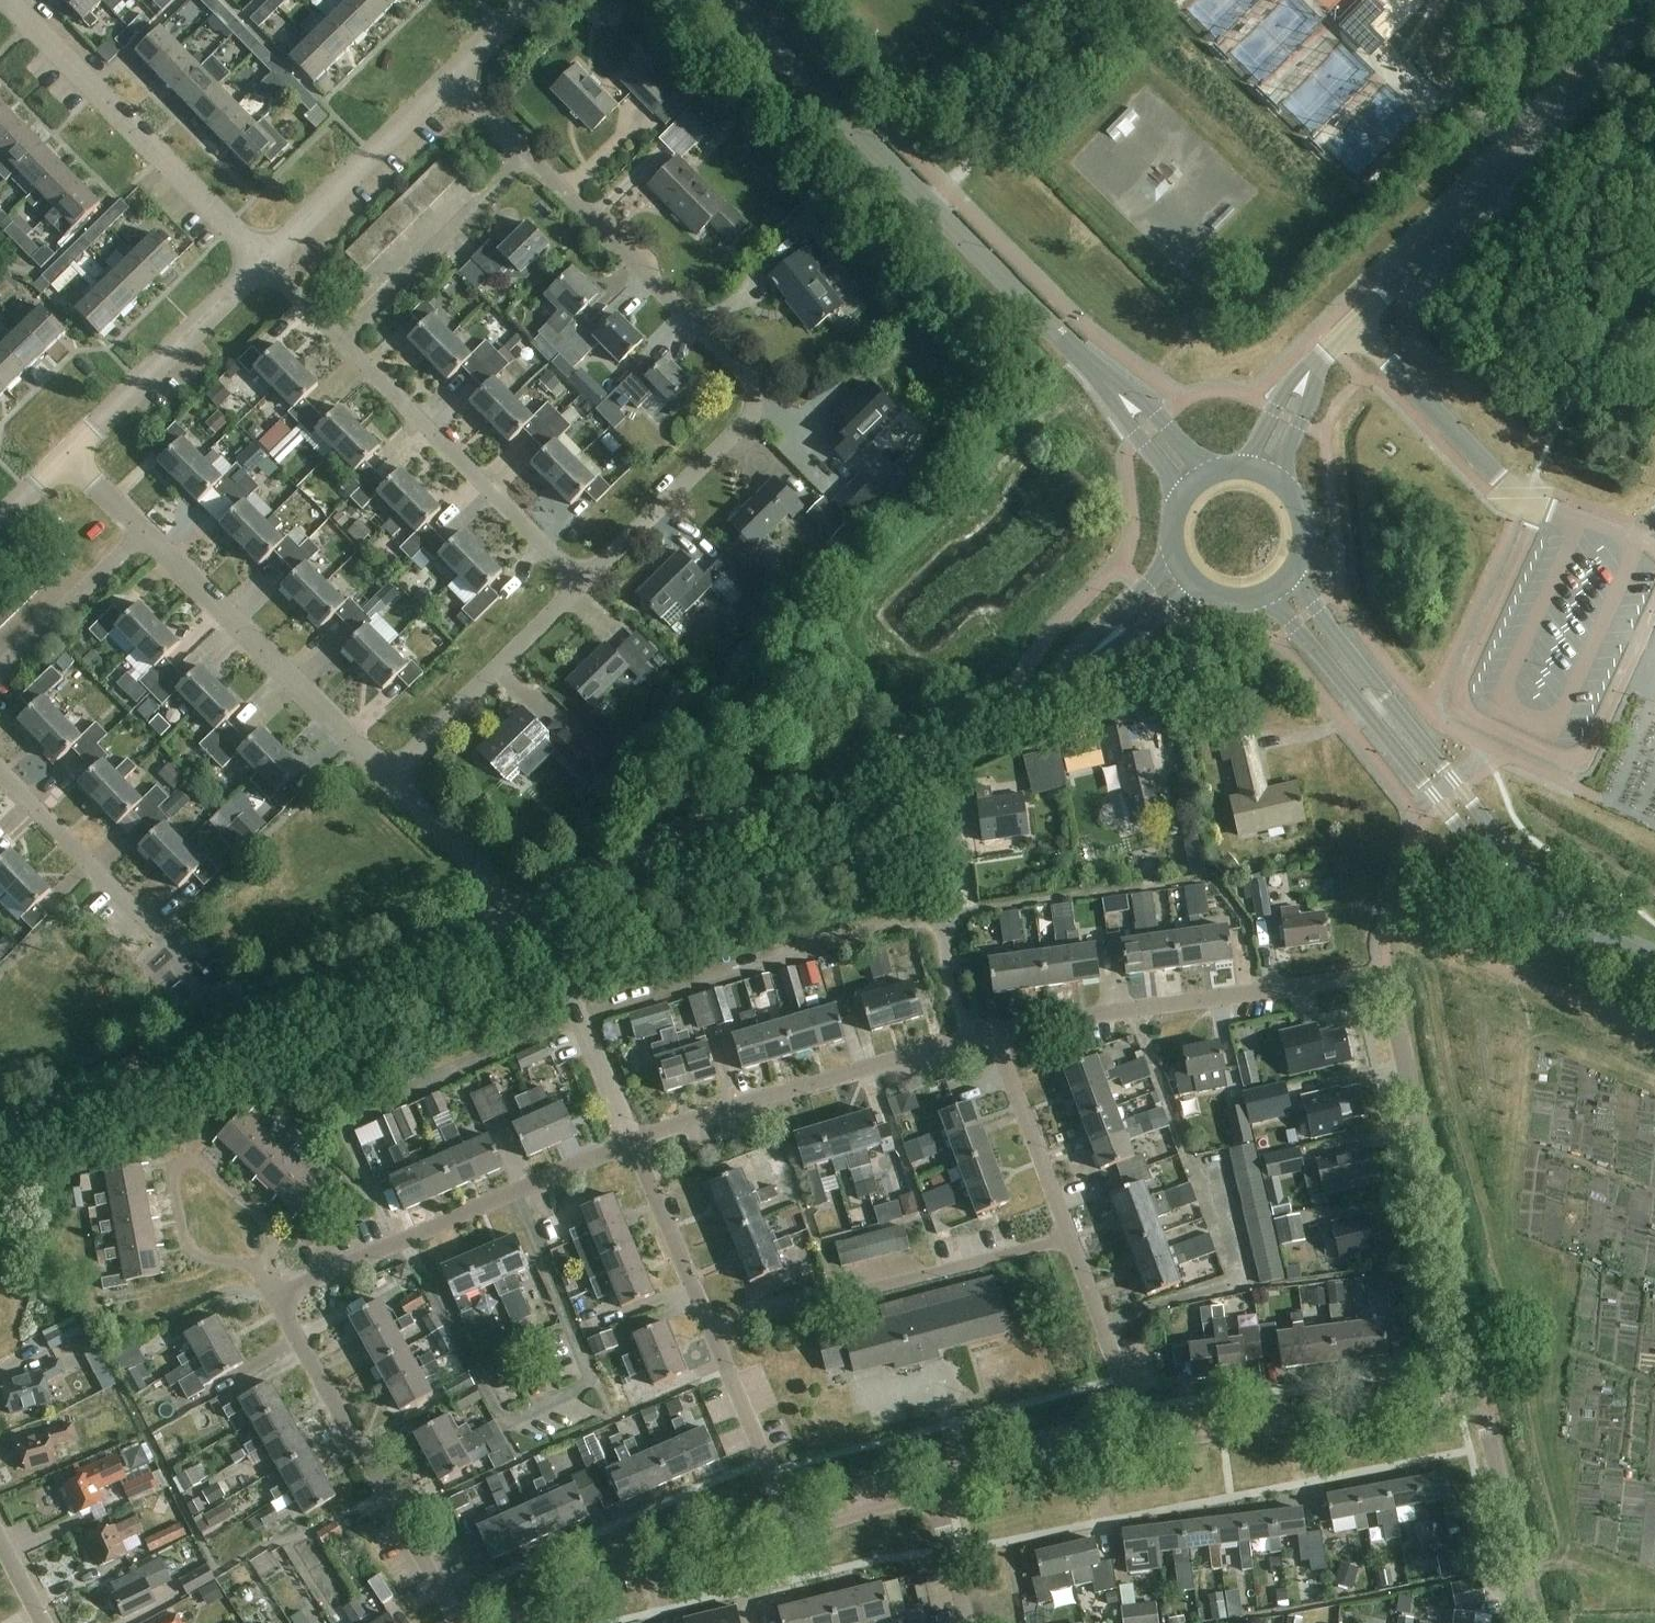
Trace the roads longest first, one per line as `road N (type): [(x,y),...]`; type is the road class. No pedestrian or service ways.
road 1 (track): [(1518,1568),(1562,1561),(1568,1536),(1552,1433),(1573,1278),(1571,1267),(1512,1247),(1509,1238),(1530,1048),(1548,1038),(1654,1081)]
road 2 (unclassified): [(528,917),(1032,700),(1081,667)]
road 3 (residential): [(583,582),(736,436),(757,404),(746,377),(525,157)]
road 4 (unclassified): [(0,1140),(528,917)]
road 5 (unclassified): [(1114,389),(725,0)]
road 6 (unclassified): [(1645,0),(1605,62),(1330,352)]
road 7 (residential): [(391,775),(68,456)]
road 8 (residential): [(1479,1399),(1382,974)]
road 9 (unclassified): [(1261,597),(1440,805),(1530,887)]
road 10 (unclassified): [(1530,887),(1293,572)]
road 11 (residential): [(993,1032),(1382,974)]
road 12 (residential): [(274,1300),(633,1141)]
road 13 (residential): [(633,1141),(993,1032)]
road 14 (residential): [(459,1622),(274,1300)]
road 15 (residential): [(711,1328),(1069,1239)]
road 16 (residential): [(264,264),(9,0)]
road 17 (residential): [(583,582),(339,337)]
road 18 (residential): [(1142,1442),(1479,1399)]
road 19 (residential): [(505,1622),(540,1603),(789,1530)]
road 20 (residential): [(260,1267),(270,1253),(269,1227),(198,1161),(187,1162),(174,1178),(186,1250),(221,1261)]
road 21 (residential): [(68,456),(264,264)]
road 22 (residential): [(391,775),(583,582)]
road 23 (residential): [(264,264),(453,77)]
road 24 (residential): [(339,337),(525,157)]
road 25 (residential): [(633,1141),(528,917)]
road 26 (residential): [(1531,1622),(1479,1399)]
road 27 (residential): [(158,935),(0,770)]
road 28 (residential): [(1069,1239),(993,1032)]
road 29 (residential): [(789,1530),(711,1328)]
road 30 (residential): [(1142,1442),(1069,1239)]
road 31 (residential): [(935,1494),(1142,1442)]
road 32 (residential): [(711,1328),(633,1141)]
road 33 (residential): [(528,917),(391,775)]
road 34 (residential): [(789,1530),(935,1494)]
road 35 (unclassified): [(1171,547),(1081,667)]
road 36 (unclassified): [(1330,352),(1305,366),(1242,468)]
road 37 (unclassified): [(1286,489),(1330,352)]
road 38 (unclassified): [(1654,959),(1530,887)]
road 39 (unclassified): [(1081,667),(1202,592)]
road 40 (residential): [(968,1622),(935,1494)]
road 41 (unclassified): [(1213,472),(1114,389)]
road 42 (unclassified): [(1114,389),(1180,500)]

